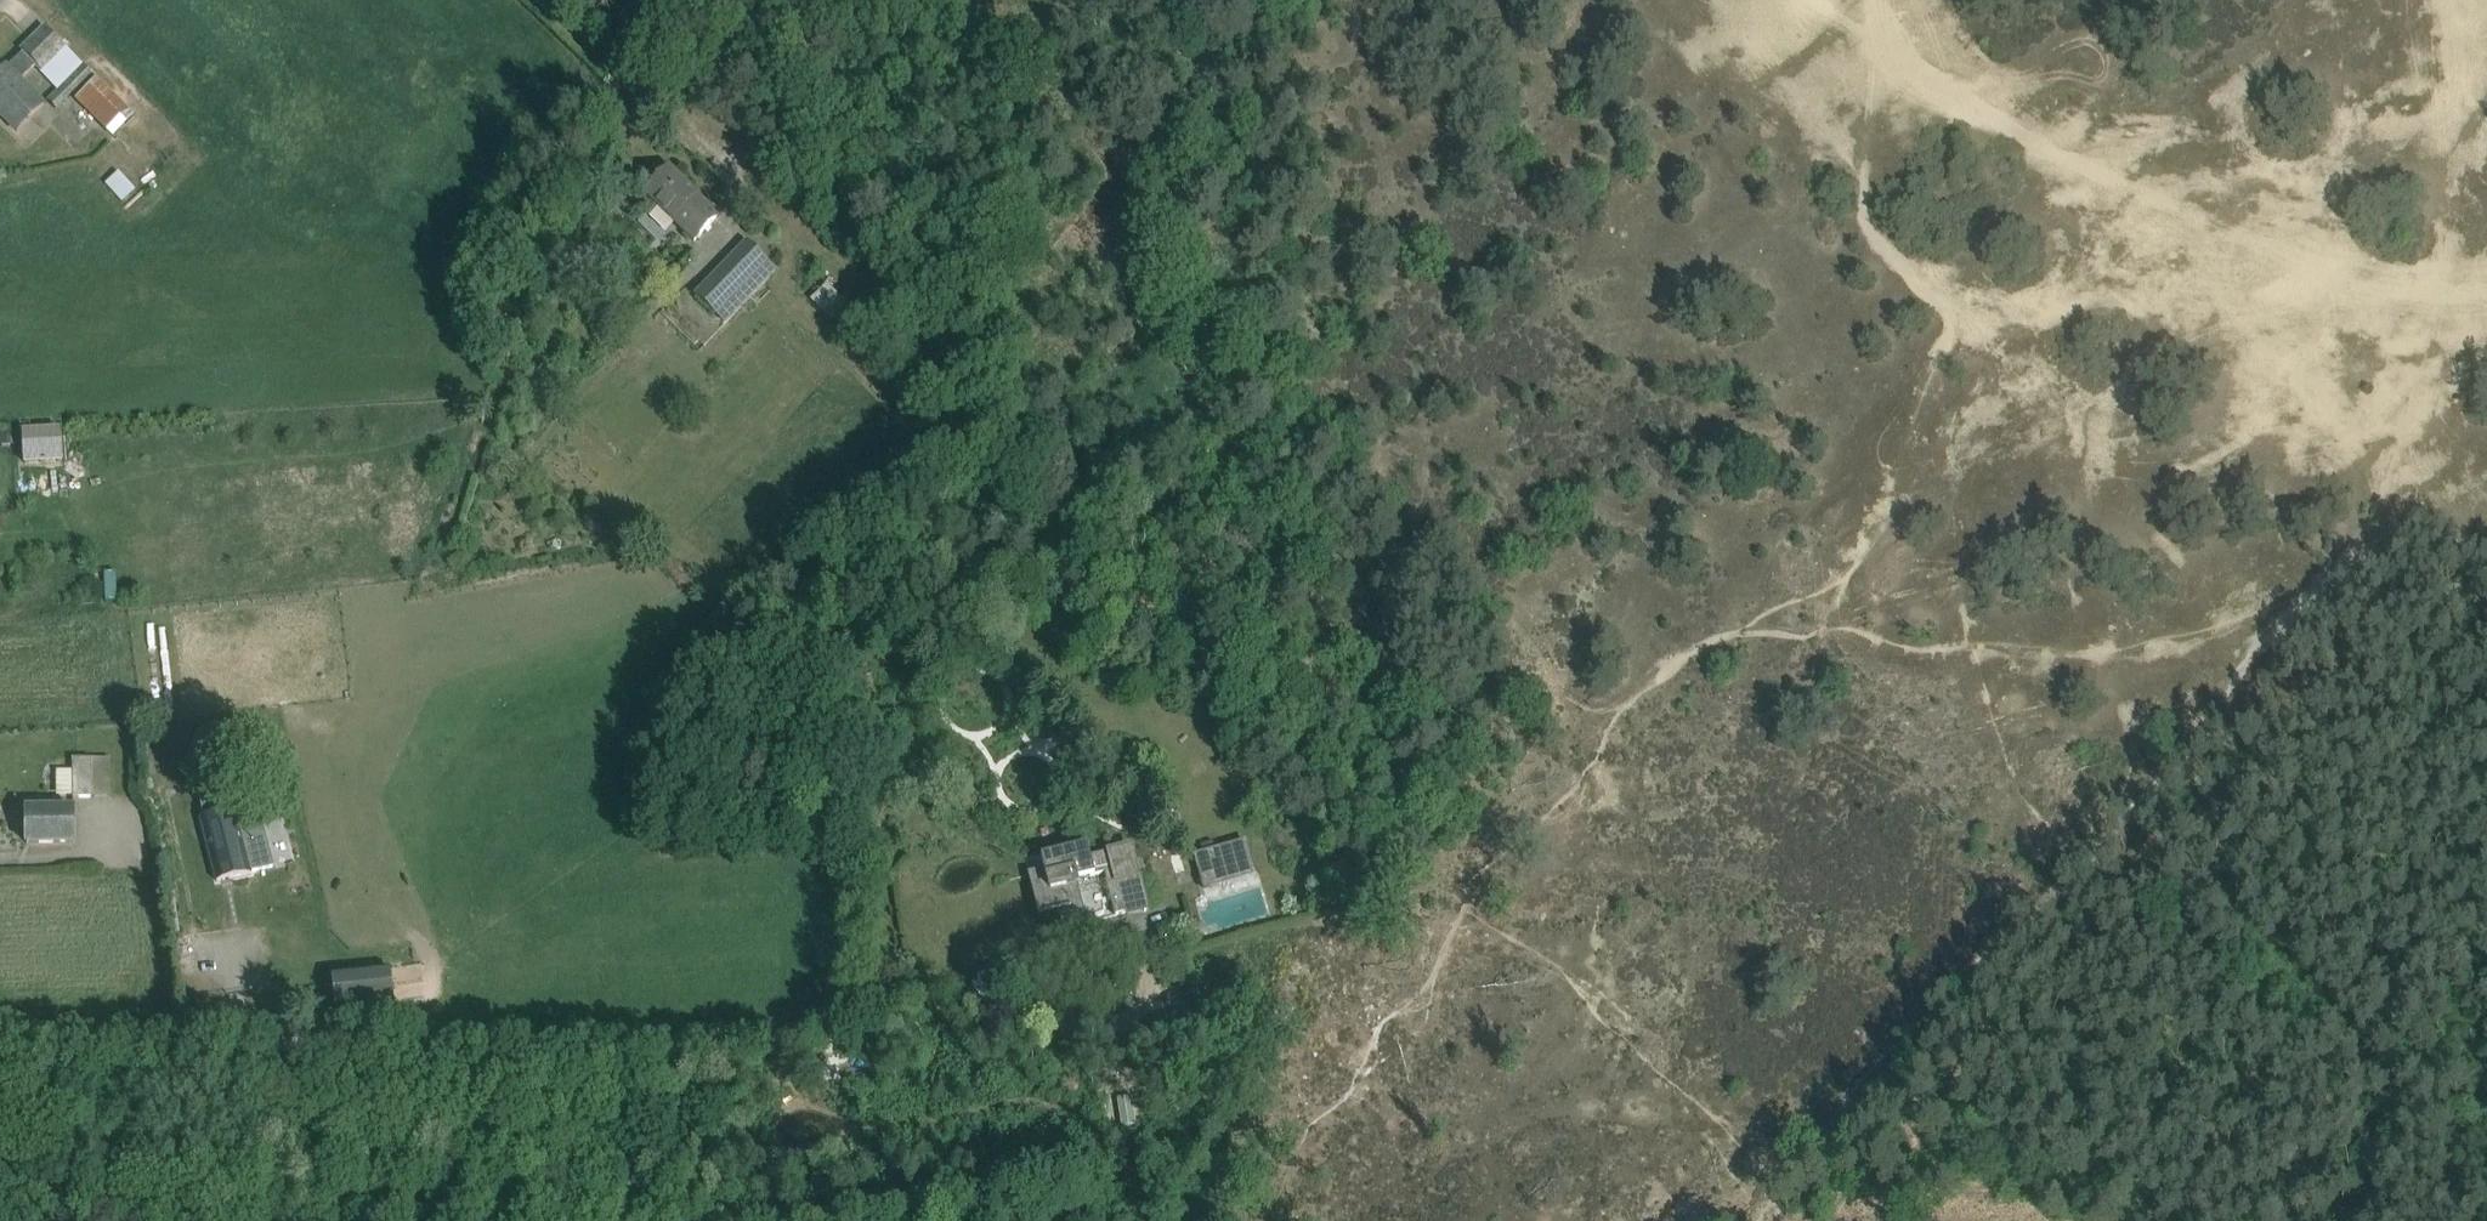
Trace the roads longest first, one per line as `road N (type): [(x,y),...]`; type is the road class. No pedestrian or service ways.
road 1 (residential): [(0,1070),(69,1060),(230,1059),(597,1077),(702,1071),(828,1033)]

